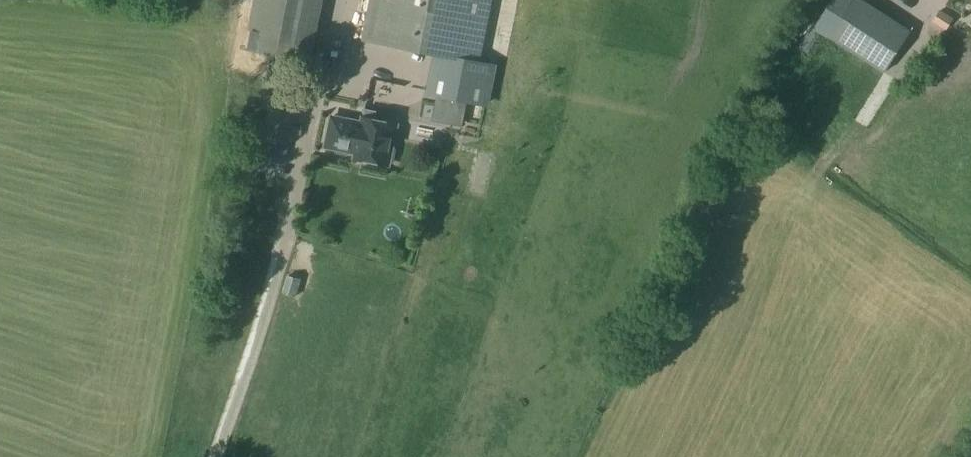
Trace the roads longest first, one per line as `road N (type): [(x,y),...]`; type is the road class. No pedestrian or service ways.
road 1 (track): [(219,456),(277,284),(339,0)]

